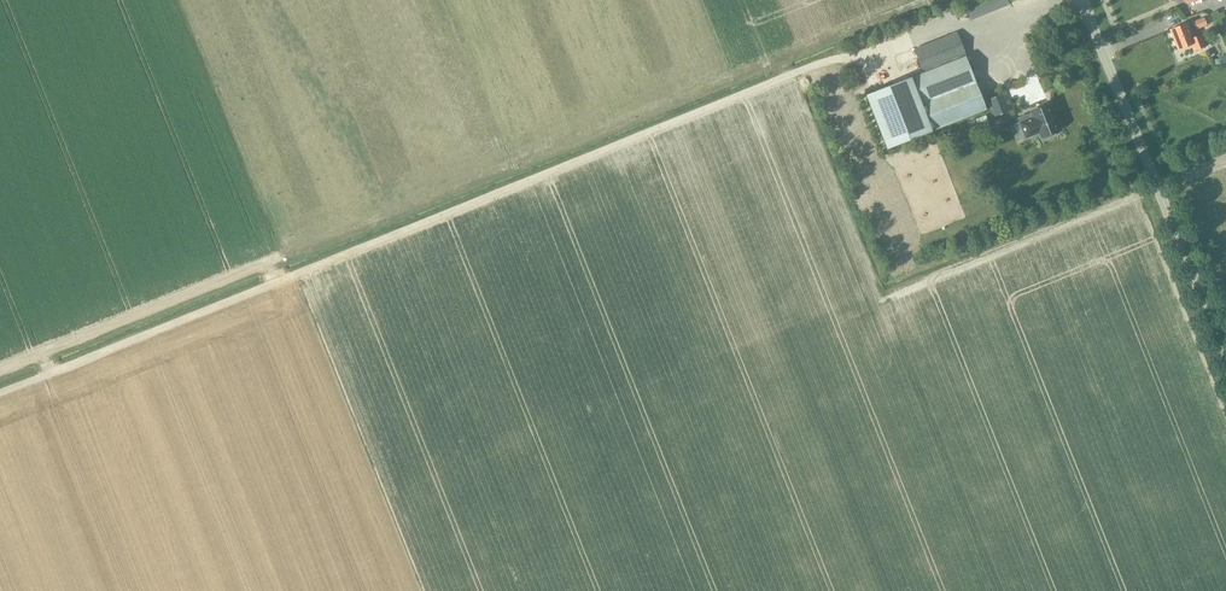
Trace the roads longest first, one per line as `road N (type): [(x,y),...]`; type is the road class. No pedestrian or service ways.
road 1 (unclassified): [(1225,359),(1082,0)]

